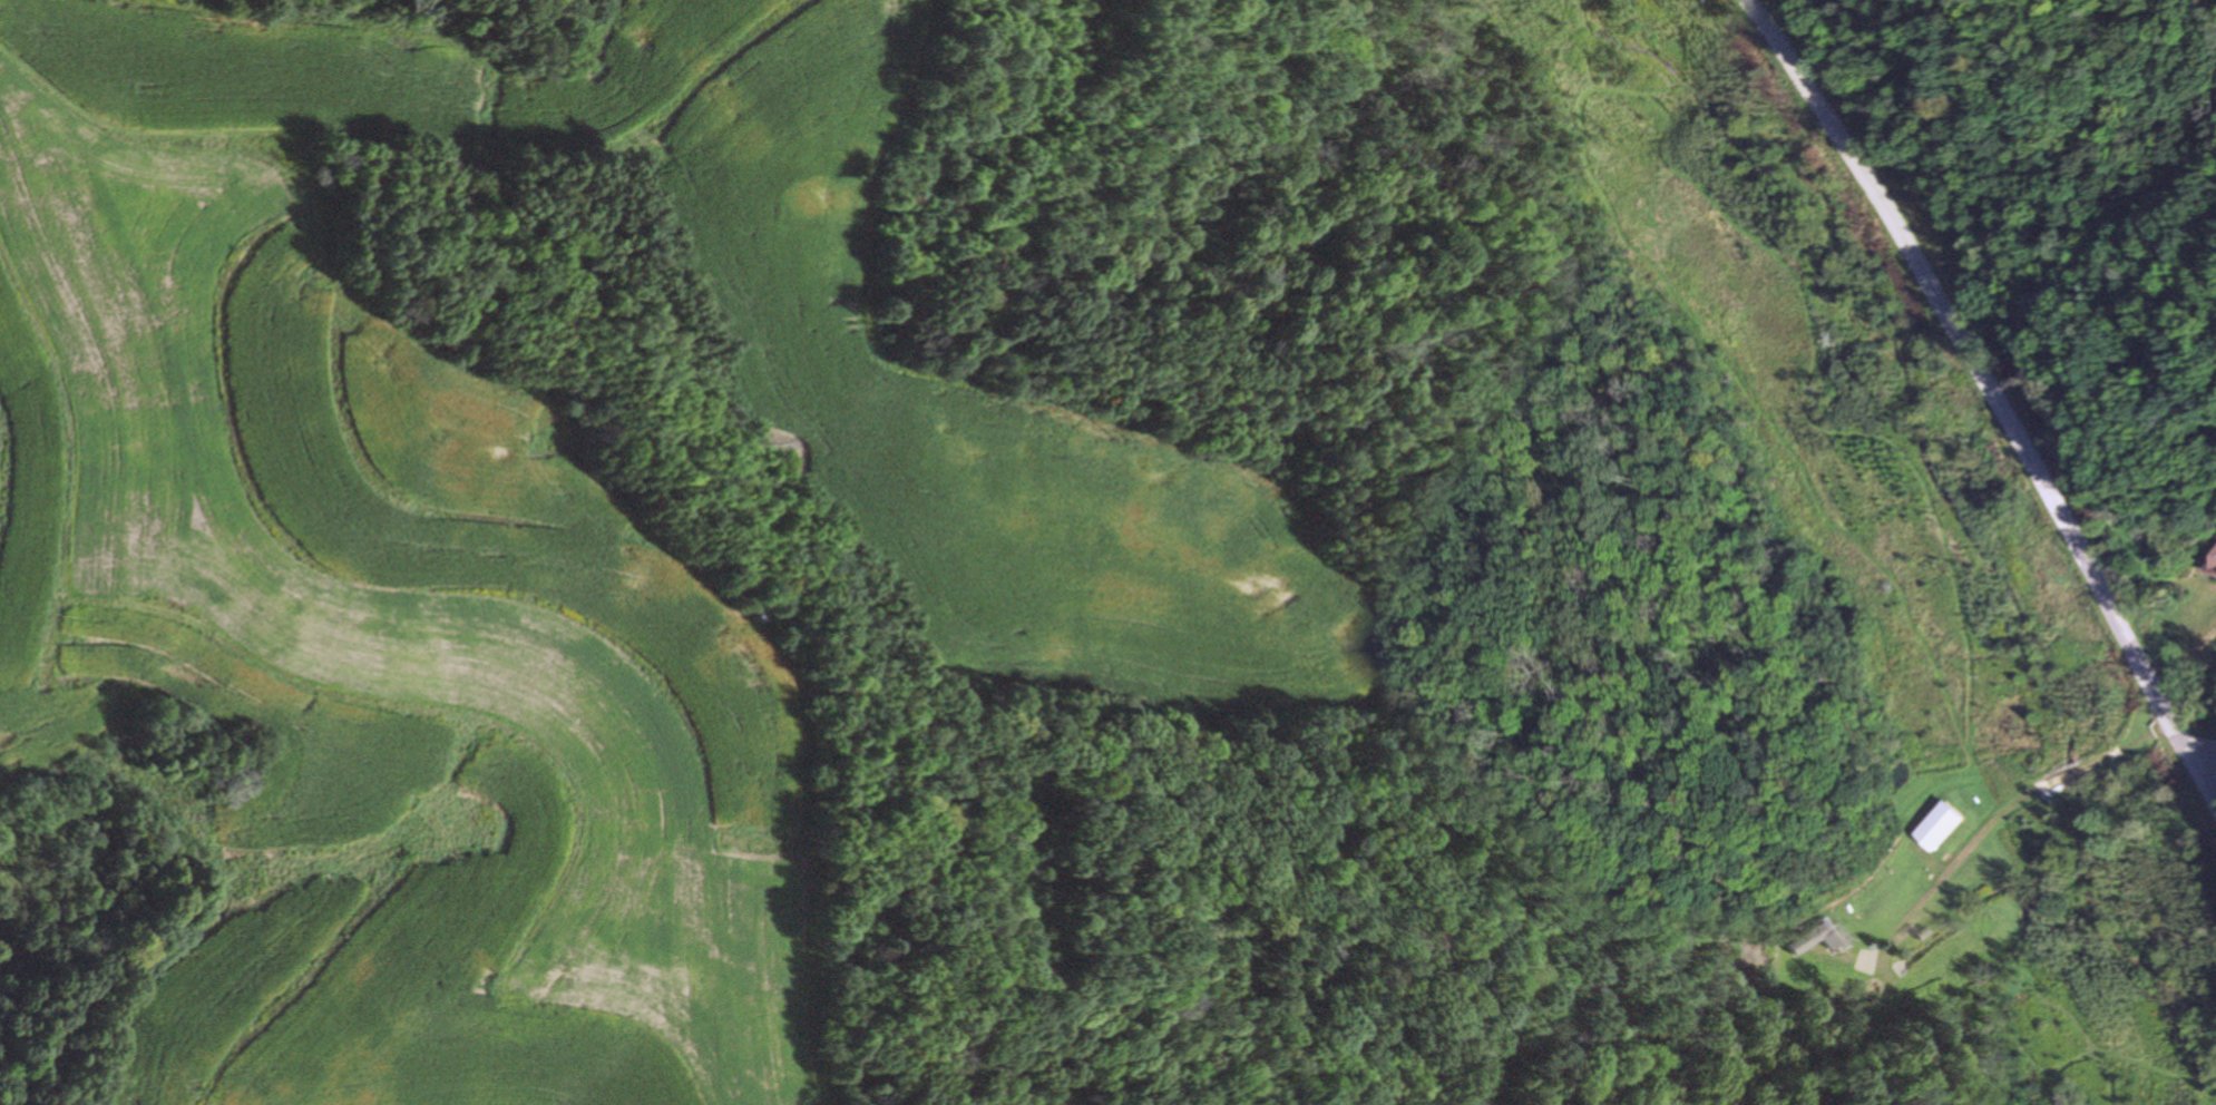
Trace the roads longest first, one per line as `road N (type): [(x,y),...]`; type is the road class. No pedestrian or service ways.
road 1 (secondary): [(1746,0),(1907,238),(2215,802)]

